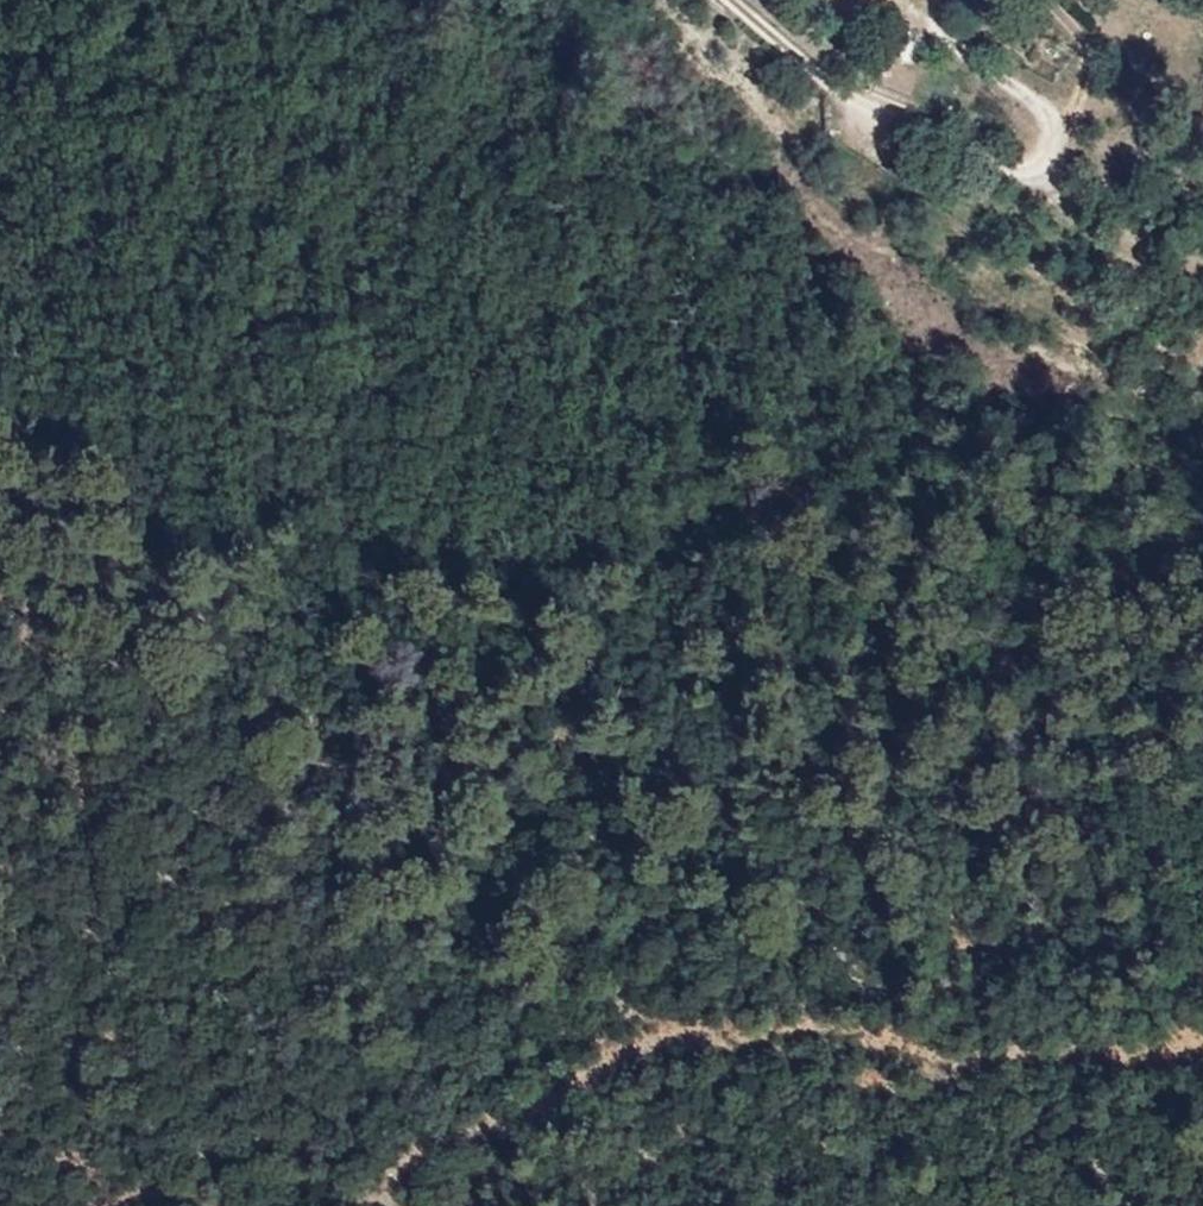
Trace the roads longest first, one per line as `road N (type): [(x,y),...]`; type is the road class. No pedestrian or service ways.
road 1 (track): [(1202,1034),(938,1072),(727,1014),(400,1157),(414,1205)]

